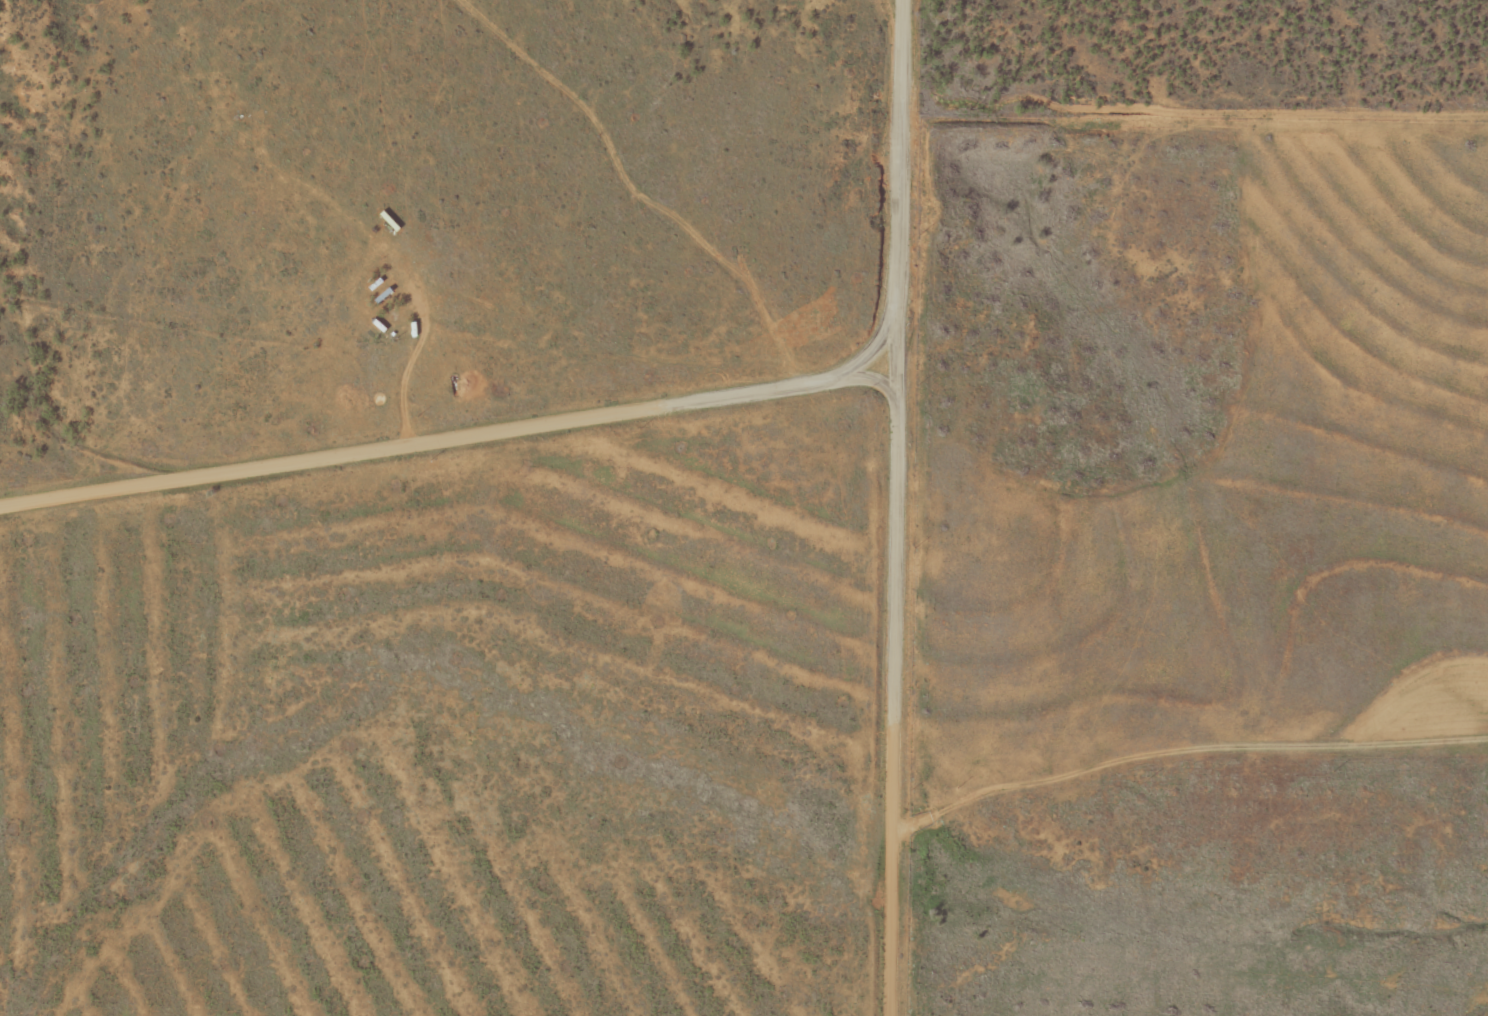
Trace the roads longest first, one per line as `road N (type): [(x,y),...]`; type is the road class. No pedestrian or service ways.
road 1 (residential): [(939,1015),(941,0)]
road 2 (residential): [(939,332),(0,481)]

